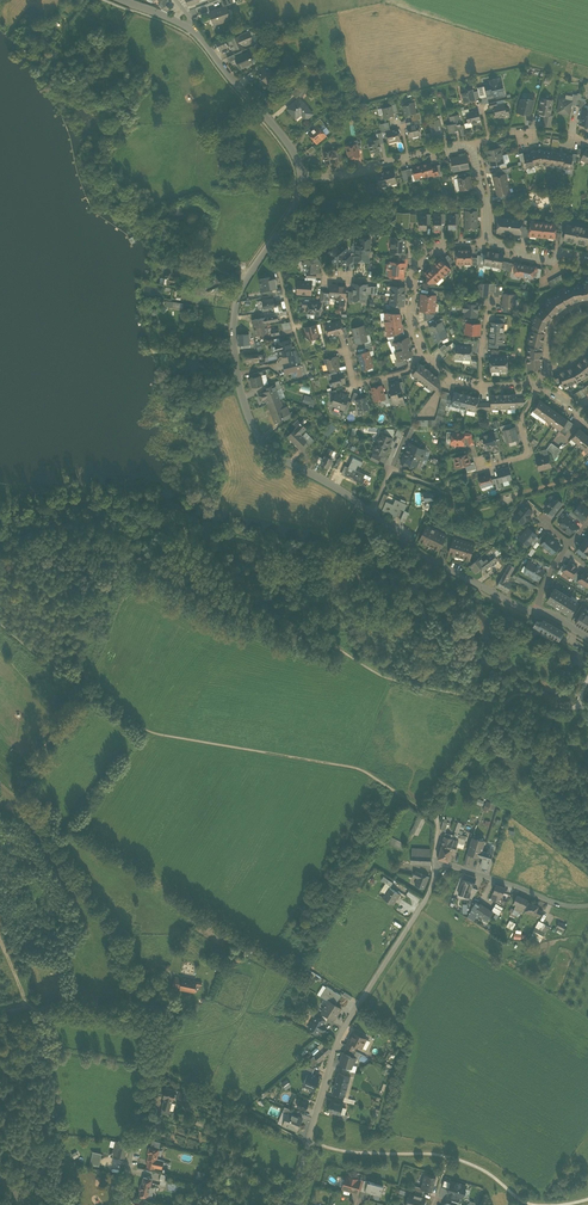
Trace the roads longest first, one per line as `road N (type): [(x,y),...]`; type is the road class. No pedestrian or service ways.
road 1 (residential): [(291,1204),(335,1048),(427,898),(436,861),(571,908)]
road 2 (residential): [(301,177),(296,202),(241,285),(233,328),(239,385),(260,443),(370,513)]
road 3 (track): [(438,822),(366,773),(144,731),(71,670)]
road 4 (residential): [(370,513),(428,558),(538,612)]
road 5 (residential): [(195,29),(285,139),(301,177)]
road 6 (residential): [(301,177),(335,177),(472,144)]
road 7 (track): [(154,1016),(39,1006),(0,1013)]
road 8 (residential): [(322,353),(348,347),(358,384),(409,371),(424,351)]
road 9 (residential): [(152,1065),(120,1204)]
road 10 (residential): [(480,471),(529,454),(521,420),(539,383)]

